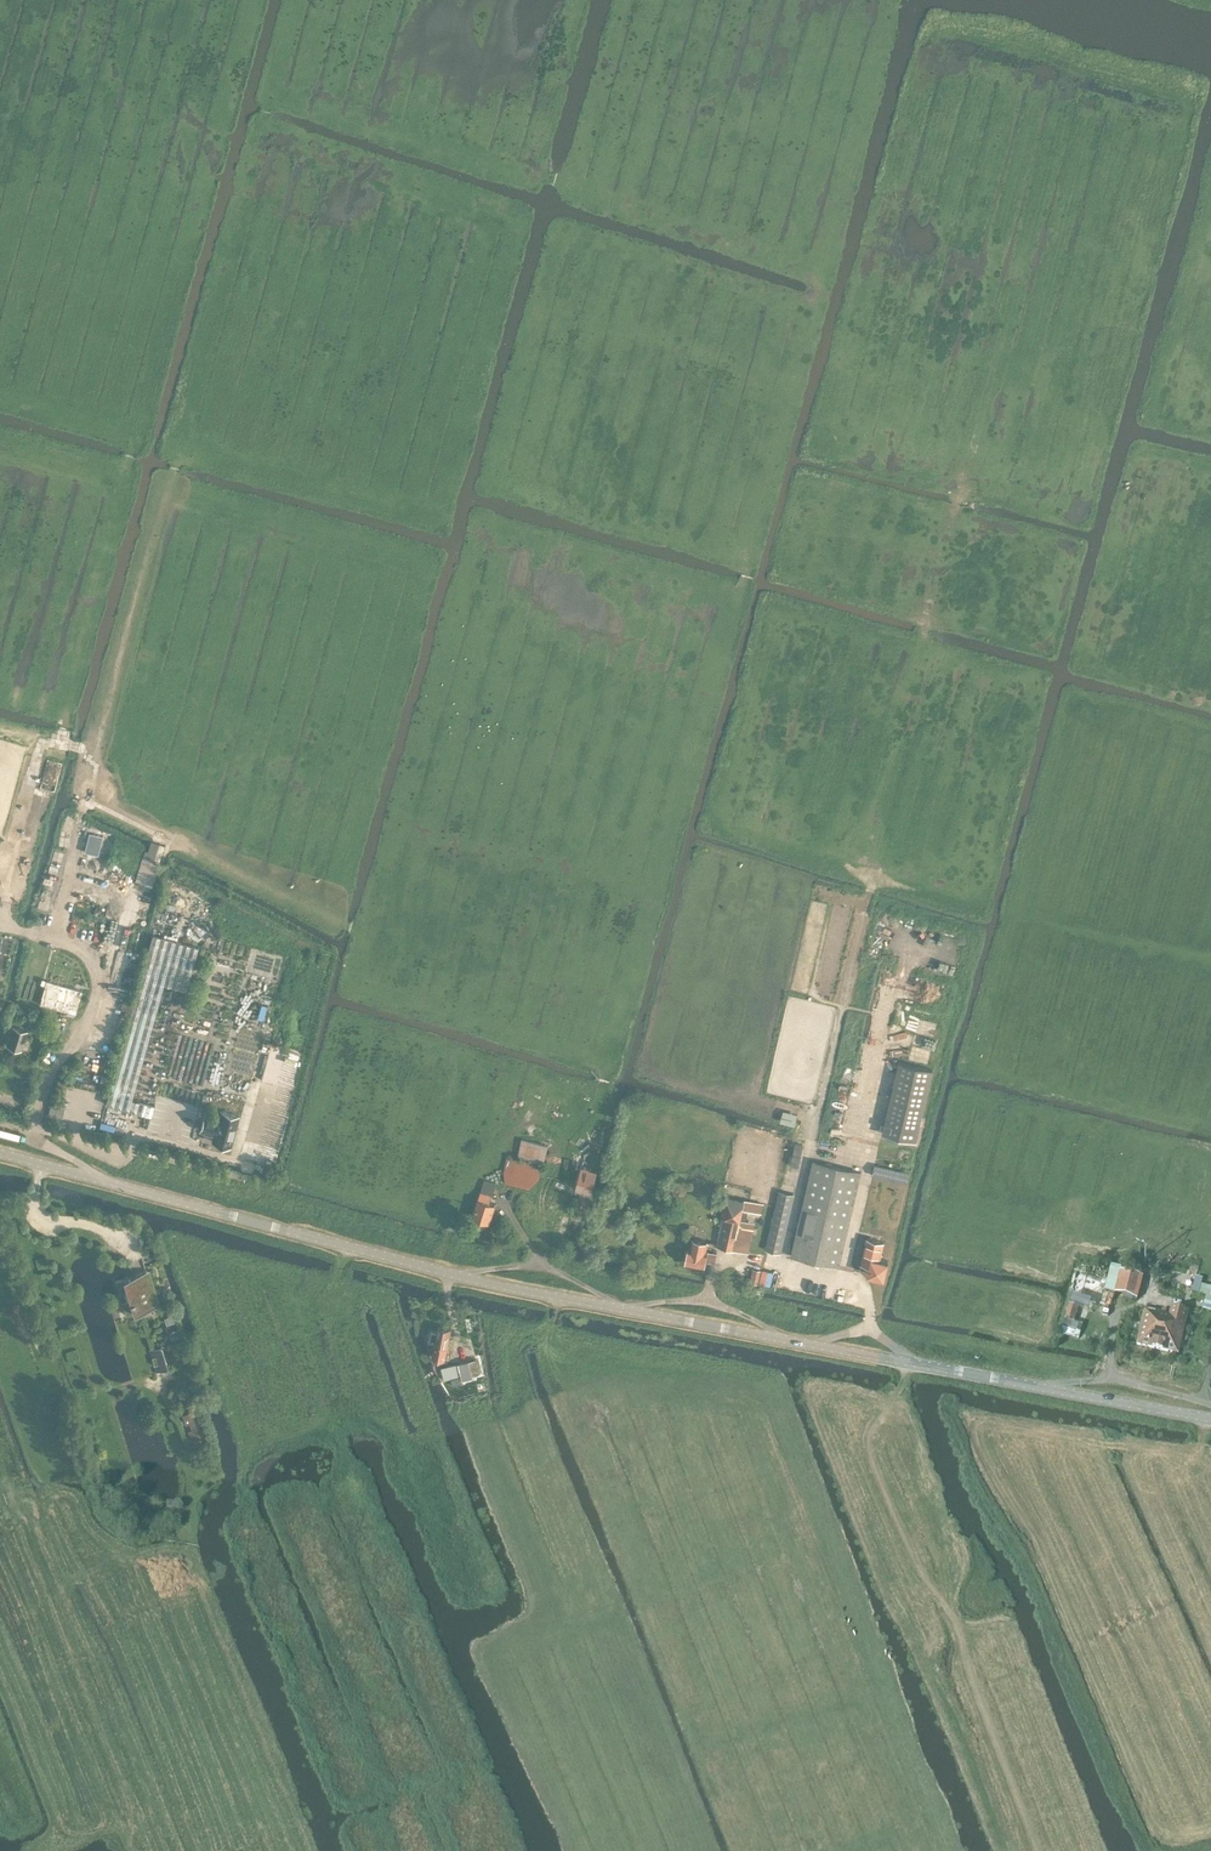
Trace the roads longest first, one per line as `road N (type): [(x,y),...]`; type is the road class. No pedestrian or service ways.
road 1 (unclassified): [(1210,1420),(532,1293),(0,1153)]
road 2 (track): [(528,1196),(607,1106),(605,1075),(623,1043),(824,288)]
road 3 (track): [(51,941),(120,650),(180,460),(182,402),(257,129),(271,105),(275,58)]
road 4 (track): [(945,1011),(961,968),(959,940),(874,906),(879,887),(862,866),(965,488)]
road 5 (track): [(1041,1850),(956,1619),(920,1572),(873,1438),(913,1364)]
road 6 (track): [(0,868),(36,829),(151,388)]
road 7 (track): [(0,926),(71,946),(94,972),(98,991),(80,1037),(40,1095),(33,1128)]

